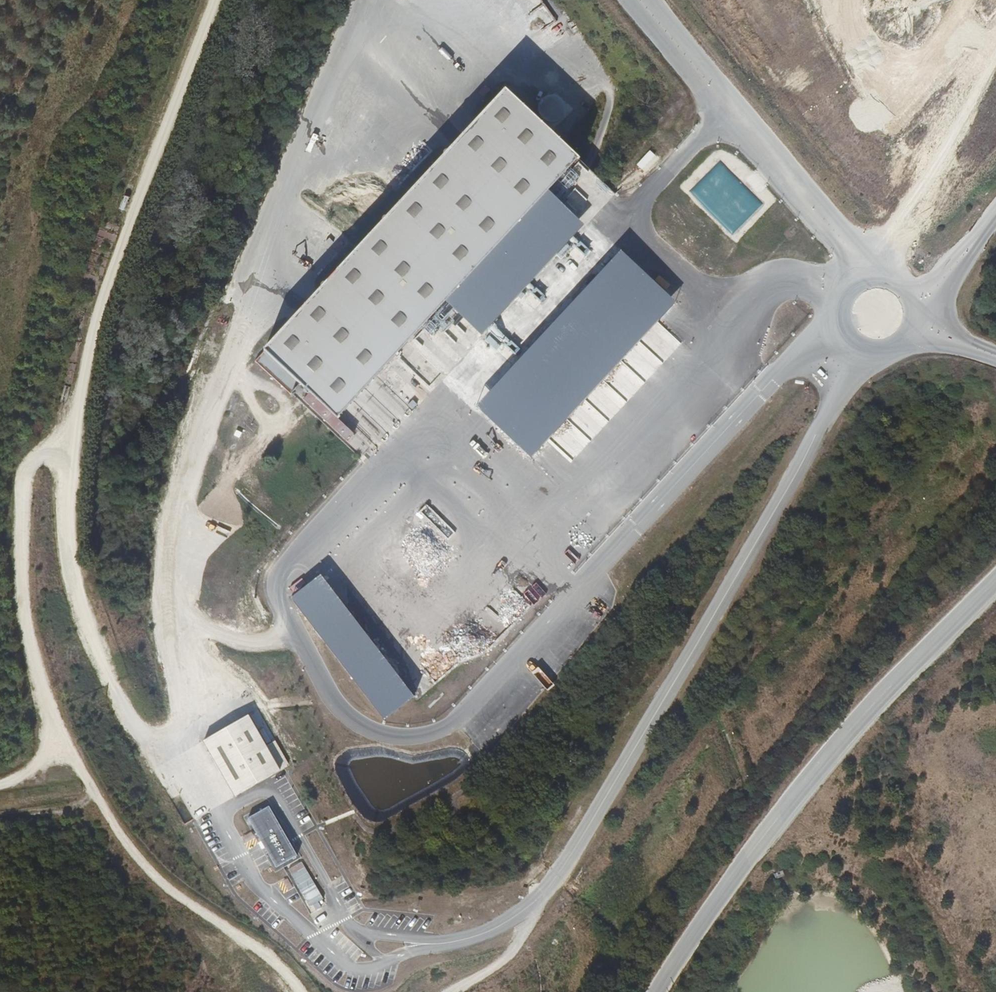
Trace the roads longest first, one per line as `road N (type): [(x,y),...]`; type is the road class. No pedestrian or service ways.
road 1 (track): [(374,991),(386,962),(236,832),(122,707),(83,598),(78,513),(107,327),(221,0)]

